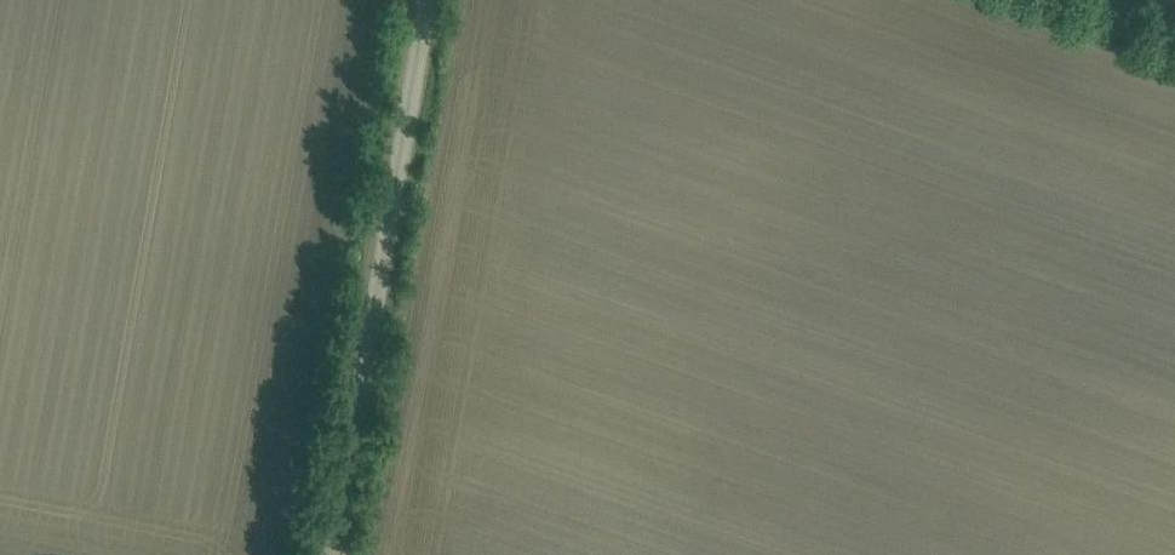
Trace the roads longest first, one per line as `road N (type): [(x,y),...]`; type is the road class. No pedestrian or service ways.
road 1 (unclassified): [(320,554),(417,0)]

